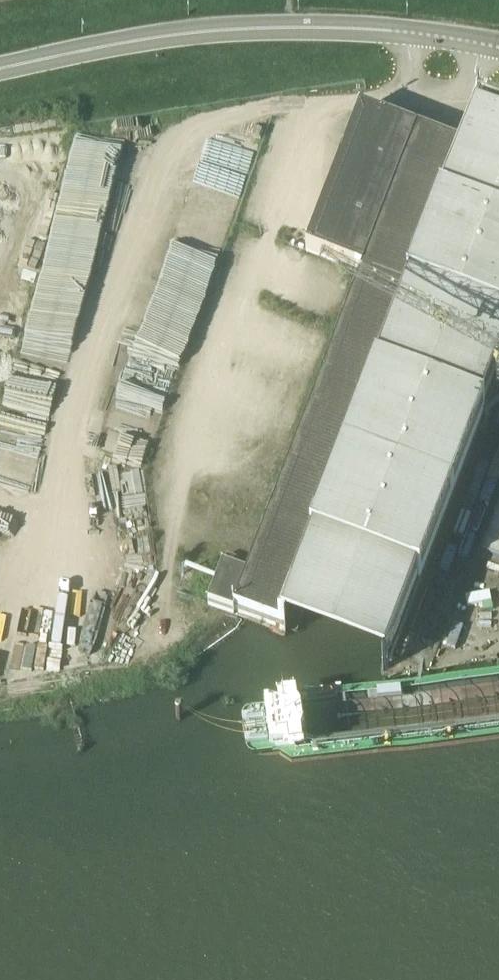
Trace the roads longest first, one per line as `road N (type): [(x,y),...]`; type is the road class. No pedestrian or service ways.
road 1 (tertiary): [(0,69),(184,33),(251,28),(410,33),(498,47)]

